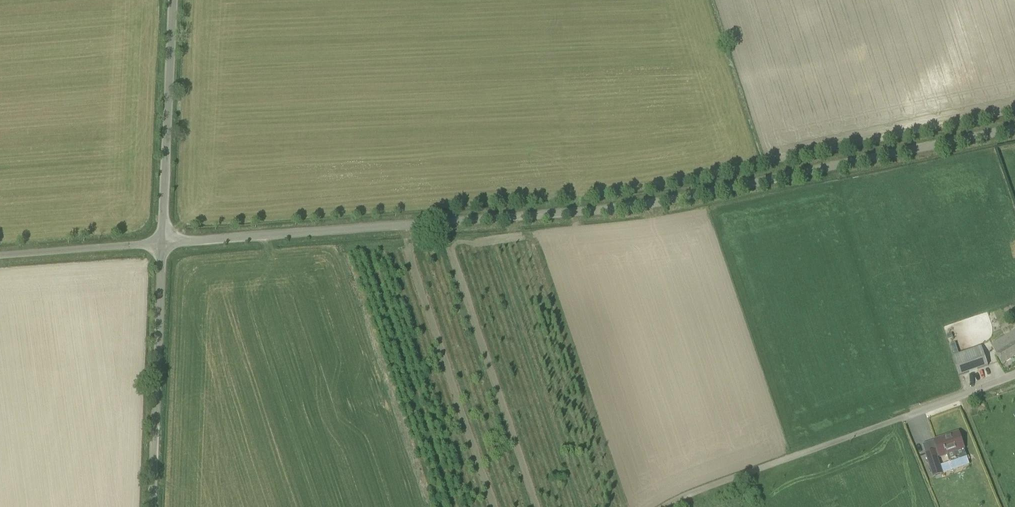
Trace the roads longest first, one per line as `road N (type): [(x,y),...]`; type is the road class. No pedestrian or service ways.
road 1 (unclassified): [(167,245),(644,205),(1014,129)]
road 2 (unclassified): [(669,506),(1014,378)]
road 3 (unclassified): [(154,506),(167,245)]
road 4 (unclassified): [(167,245),(178,0)]
road 5 (unclassified): [(0,257),(167,245)]

